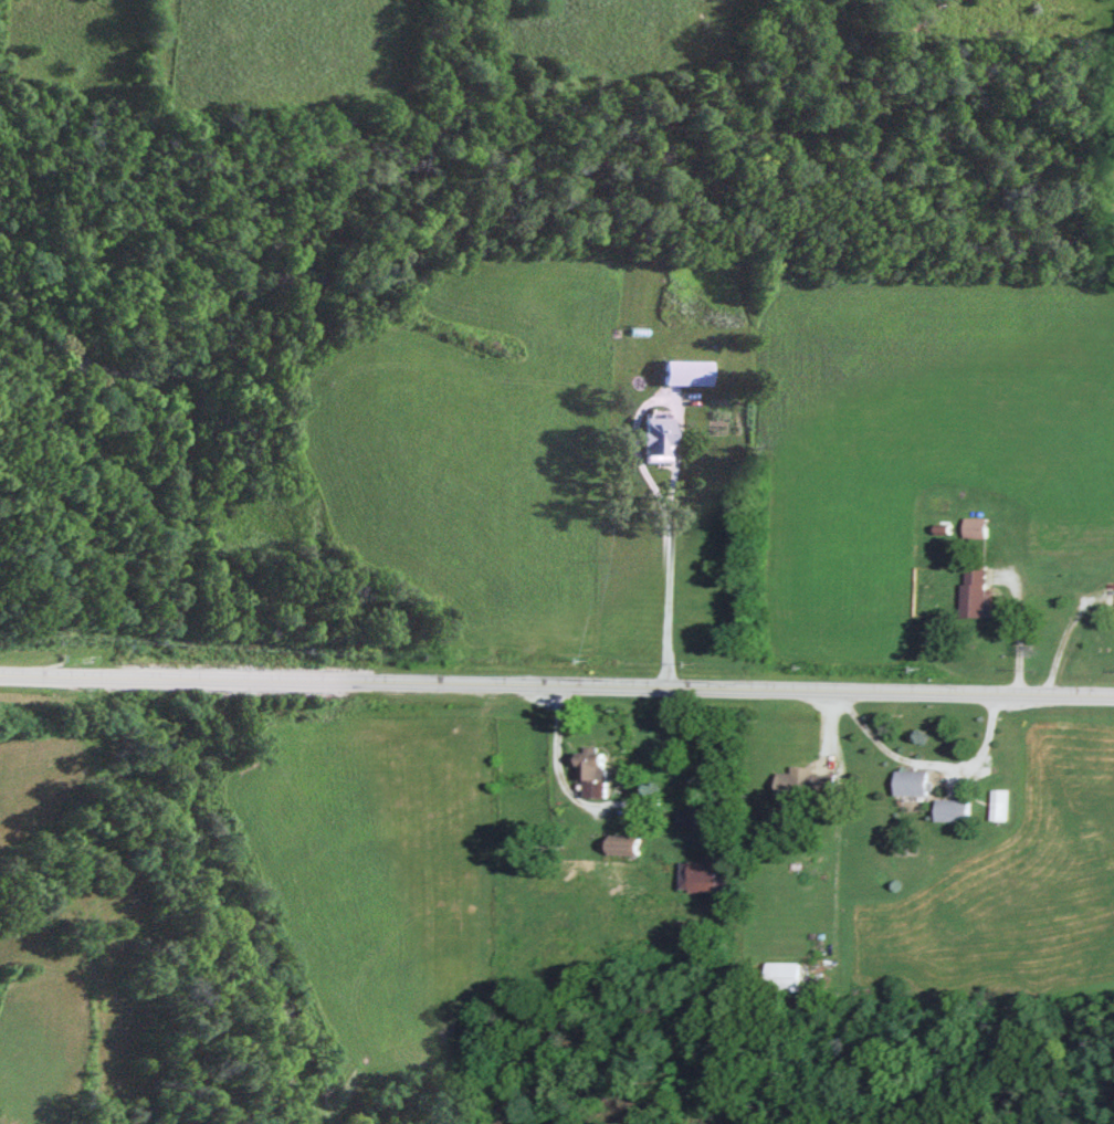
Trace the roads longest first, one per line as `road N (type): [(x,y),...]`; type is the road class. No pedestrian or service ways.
road 1 (secondary): [(0,679),(1113,698)]

